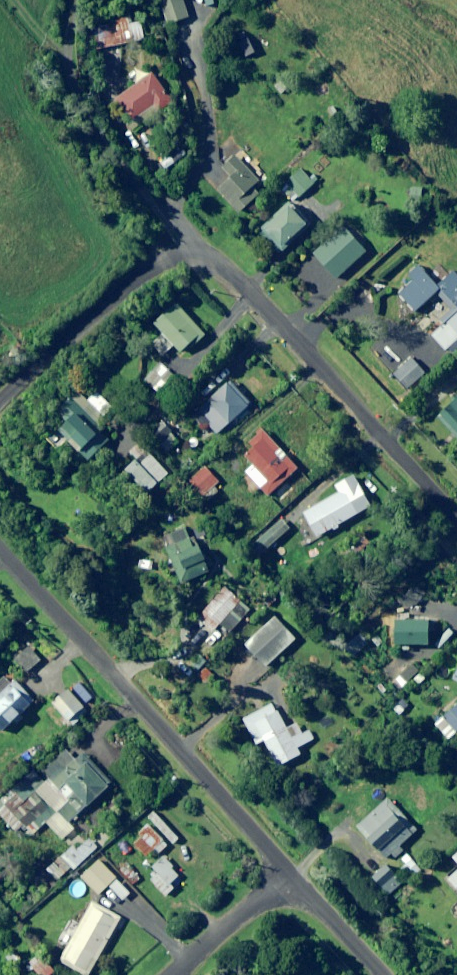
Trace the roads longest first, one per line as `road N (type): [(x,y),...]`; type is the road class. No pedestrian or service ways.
road 1 (residential): [(289,874),(0,558)]
road 2 (residential): [(456,521),(188,241)]
road 3 (residential): [(188,241),(66,140),(40,93),(45,30)]
road 4 (unclassified): [(188,241),(0,399)]
road 5 (residential): [(178,974),(289,874)]
road 6 (residential): [(379,974),(289,874)]

